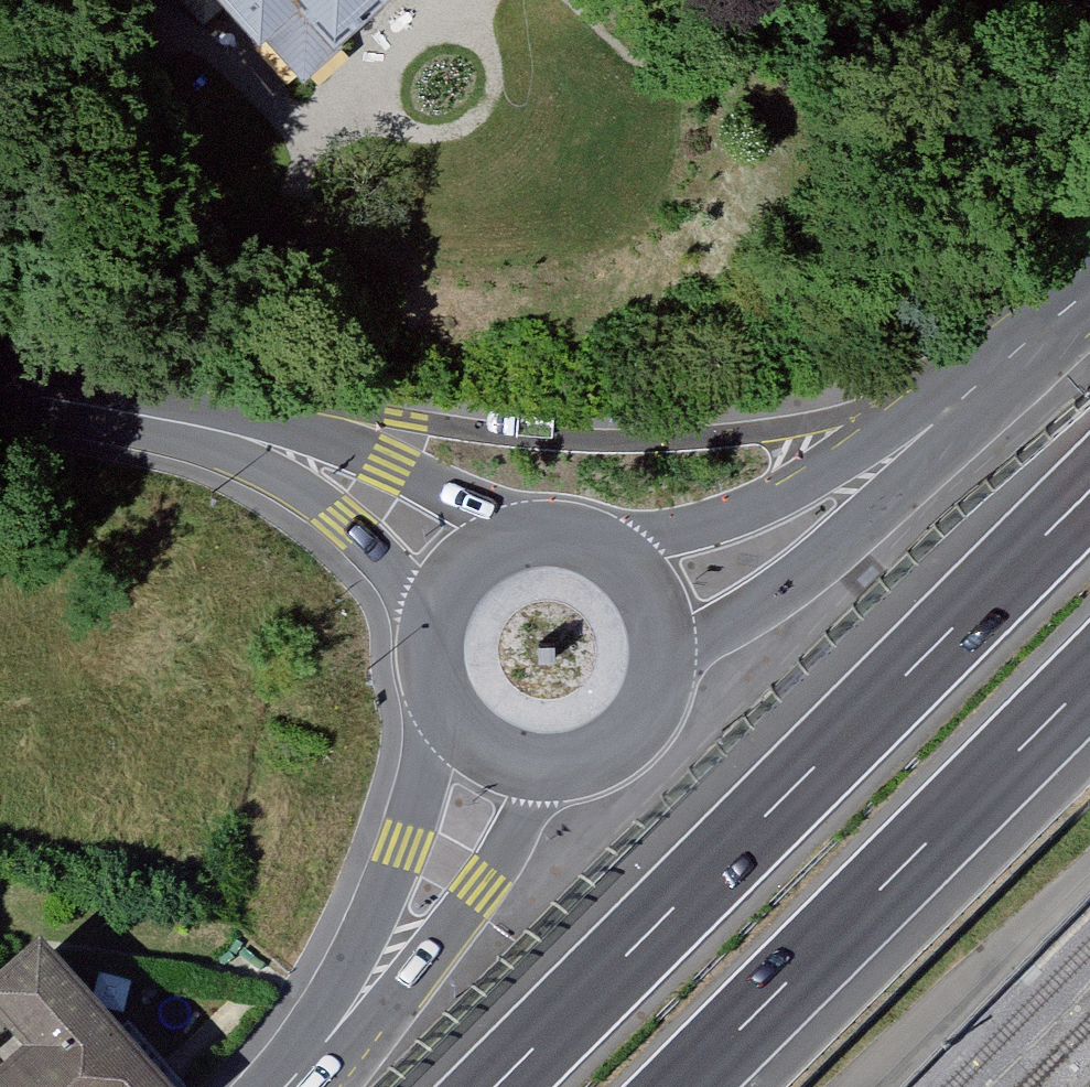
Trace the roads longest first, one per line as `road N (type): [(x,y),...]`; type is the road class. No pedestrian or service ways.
road 1 (motorway): [(1089,490),(494,1086)]
road 2 (motorway): [(683,1086),(1089,680)]
road 3 (secondary): [(666,658),(830,548),(980,382)]
road 4 (secondary): [(980,382),(768,504),(608,551)]
road 5 (secondary): [(442,696),(403,847),(310,1063)]
road 6 (secondary): [(310,1063),(482,889),(559,768)]
road 7 (tertiary): [(0,389),(294,447)]
road 8 (tertiary): [(528,537),(385,467),(294,447)]
road 9 (tertiary): [(294,447),(439,614)]
road 10 (secondary): [(559,768),(592,760),(644,720),(666,658)]
road 11 (secondary): [(442,696),(476,742),(502,758),(559,768)]
road 12 (secondary): [(980,382),(1089,290)]
road 13 (secondary): [(666,658),(653,596),(608,551)]
road 14 (secondary): [(528,537),(473,564),(439,614)]

